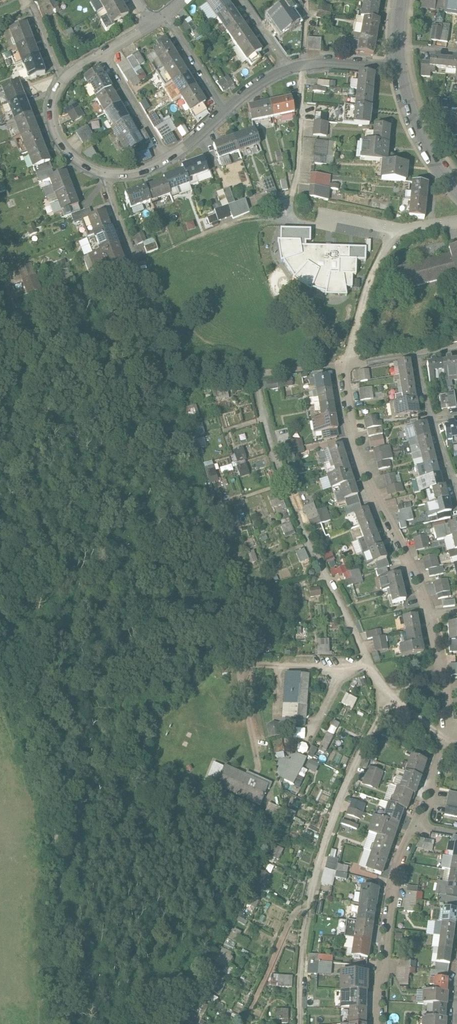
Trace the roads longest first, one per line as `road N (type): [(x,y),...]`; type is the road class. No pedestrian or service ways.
road 1 (track): [(68,1023),(50,788),(0,615)]
road 2 (residential): [(348,367),(352,440),(432,617)]
road 3 (residential): [(418,825),(393,884),(380,1023)]
road 4 (track): [(136,266),(18,315)]
road 5 (residential): [(432,617),(446,738)]

